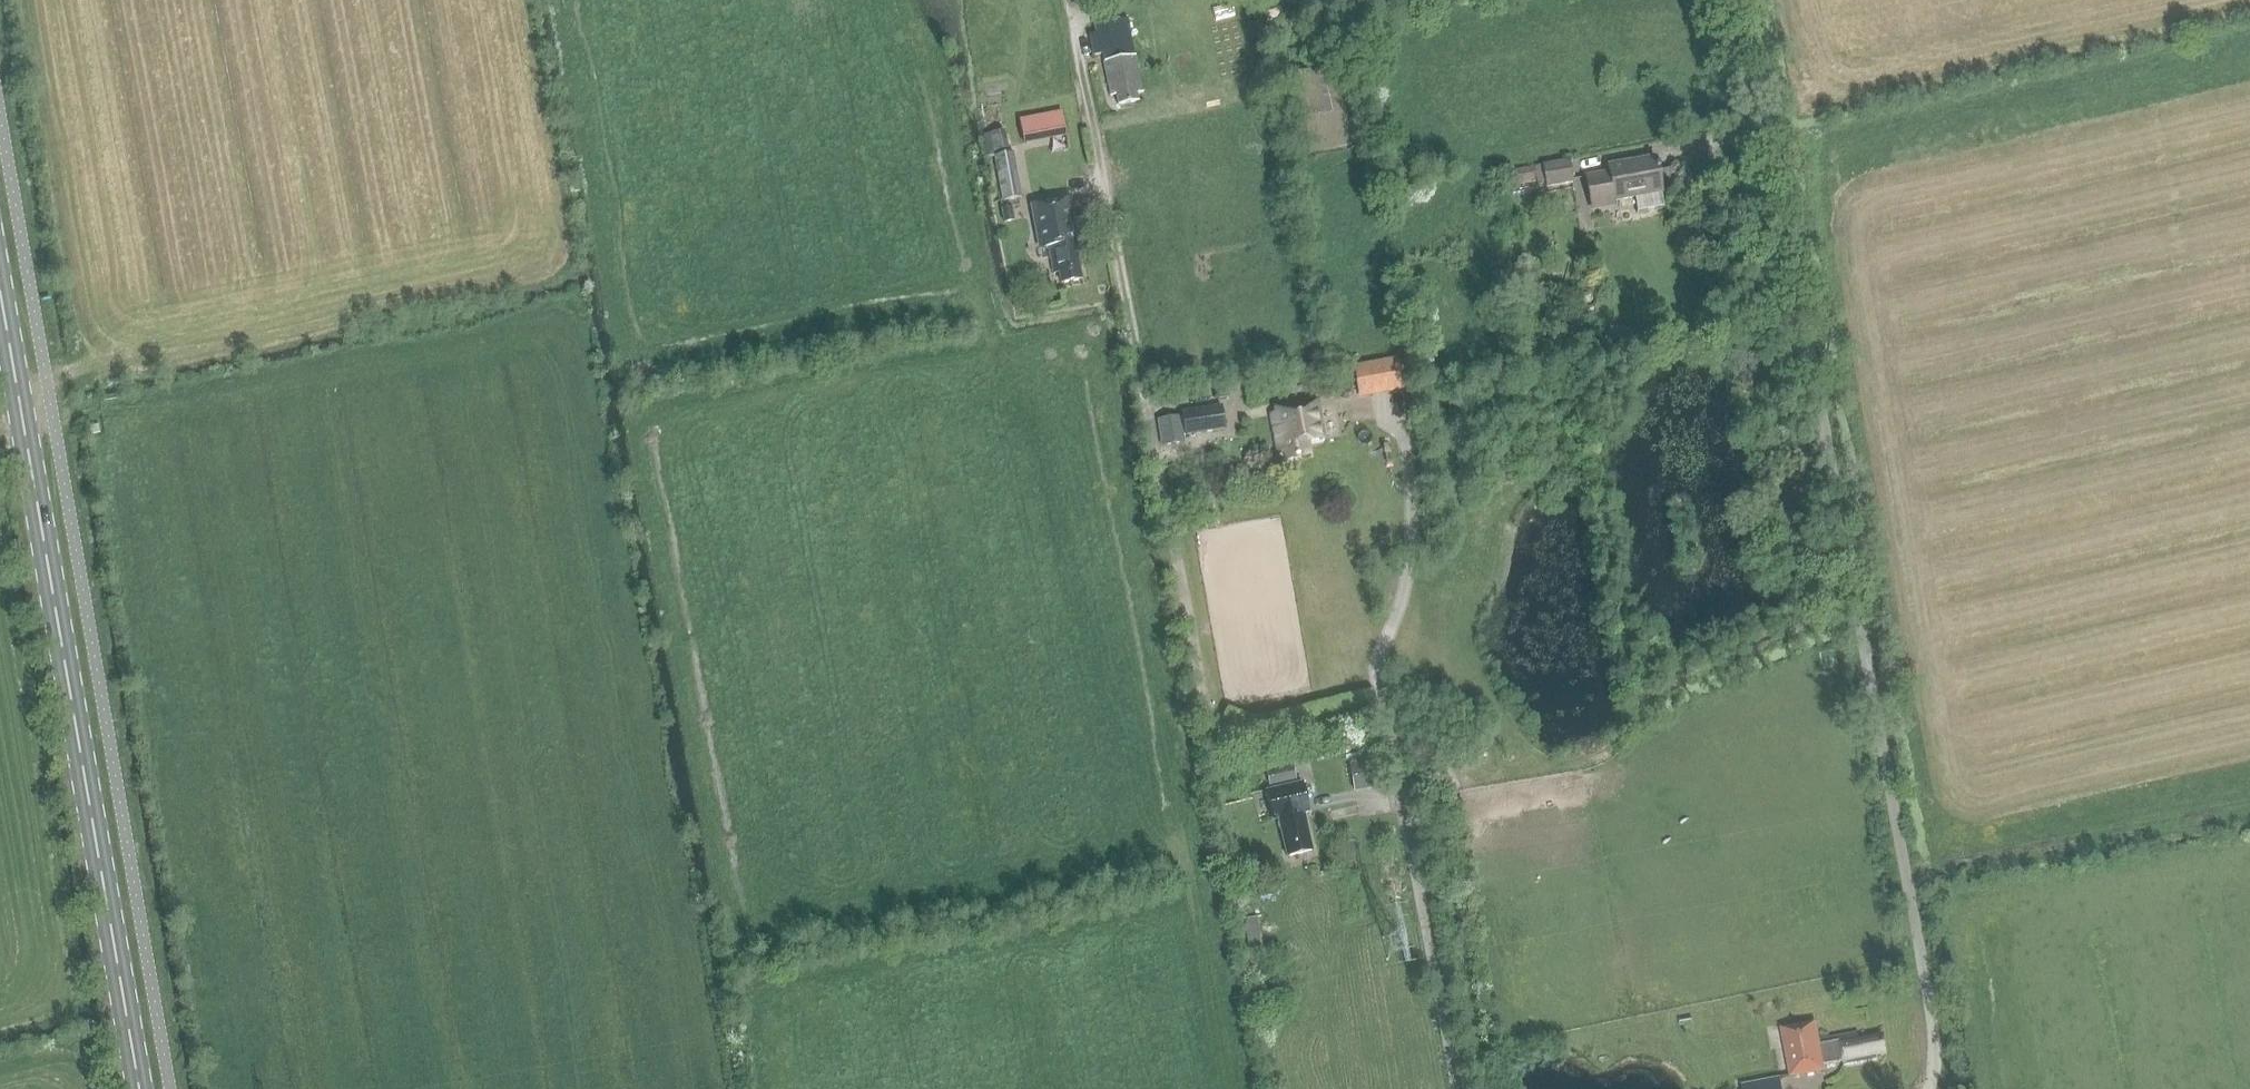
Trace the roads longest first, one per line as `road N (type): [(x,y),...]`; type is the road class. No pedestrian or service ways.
road 1 (unclassified): [(1940,1088),(1954,1071),(1959,1026),(1747,0)]
road 2 (tertiary): [(140,1088),(0,290)]

